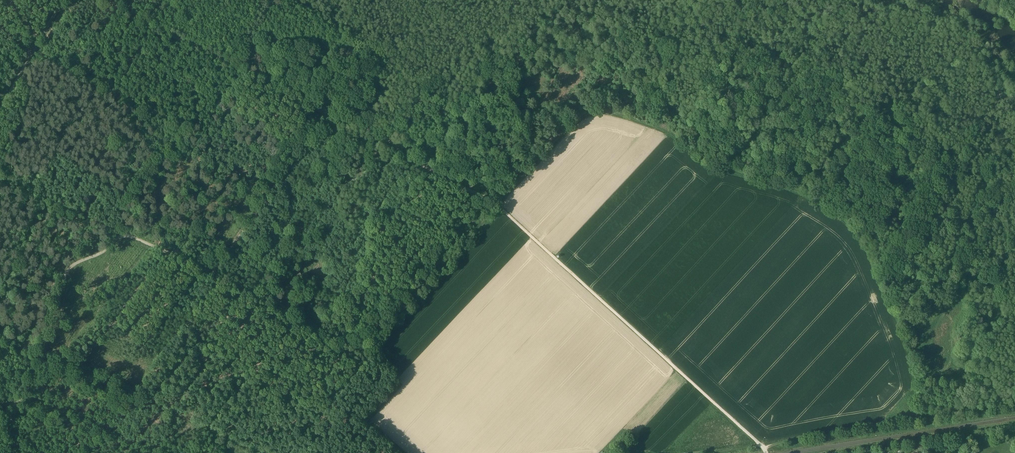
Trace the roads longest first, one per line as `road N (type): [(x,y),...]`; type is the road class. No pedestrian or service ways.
road 1 (track): [(699,452),(912,421),(916,376),(865,235),(829,208),(712,164),(664,130),(603,111),(577,120),(498,206)]
road 2 (track): [(766,452),(498,206)]
road 3 (track): [(220,274),(284,178),(338,119)]
road 4 (track): [(865,235),(878,181),(902,144),(900,115)]

